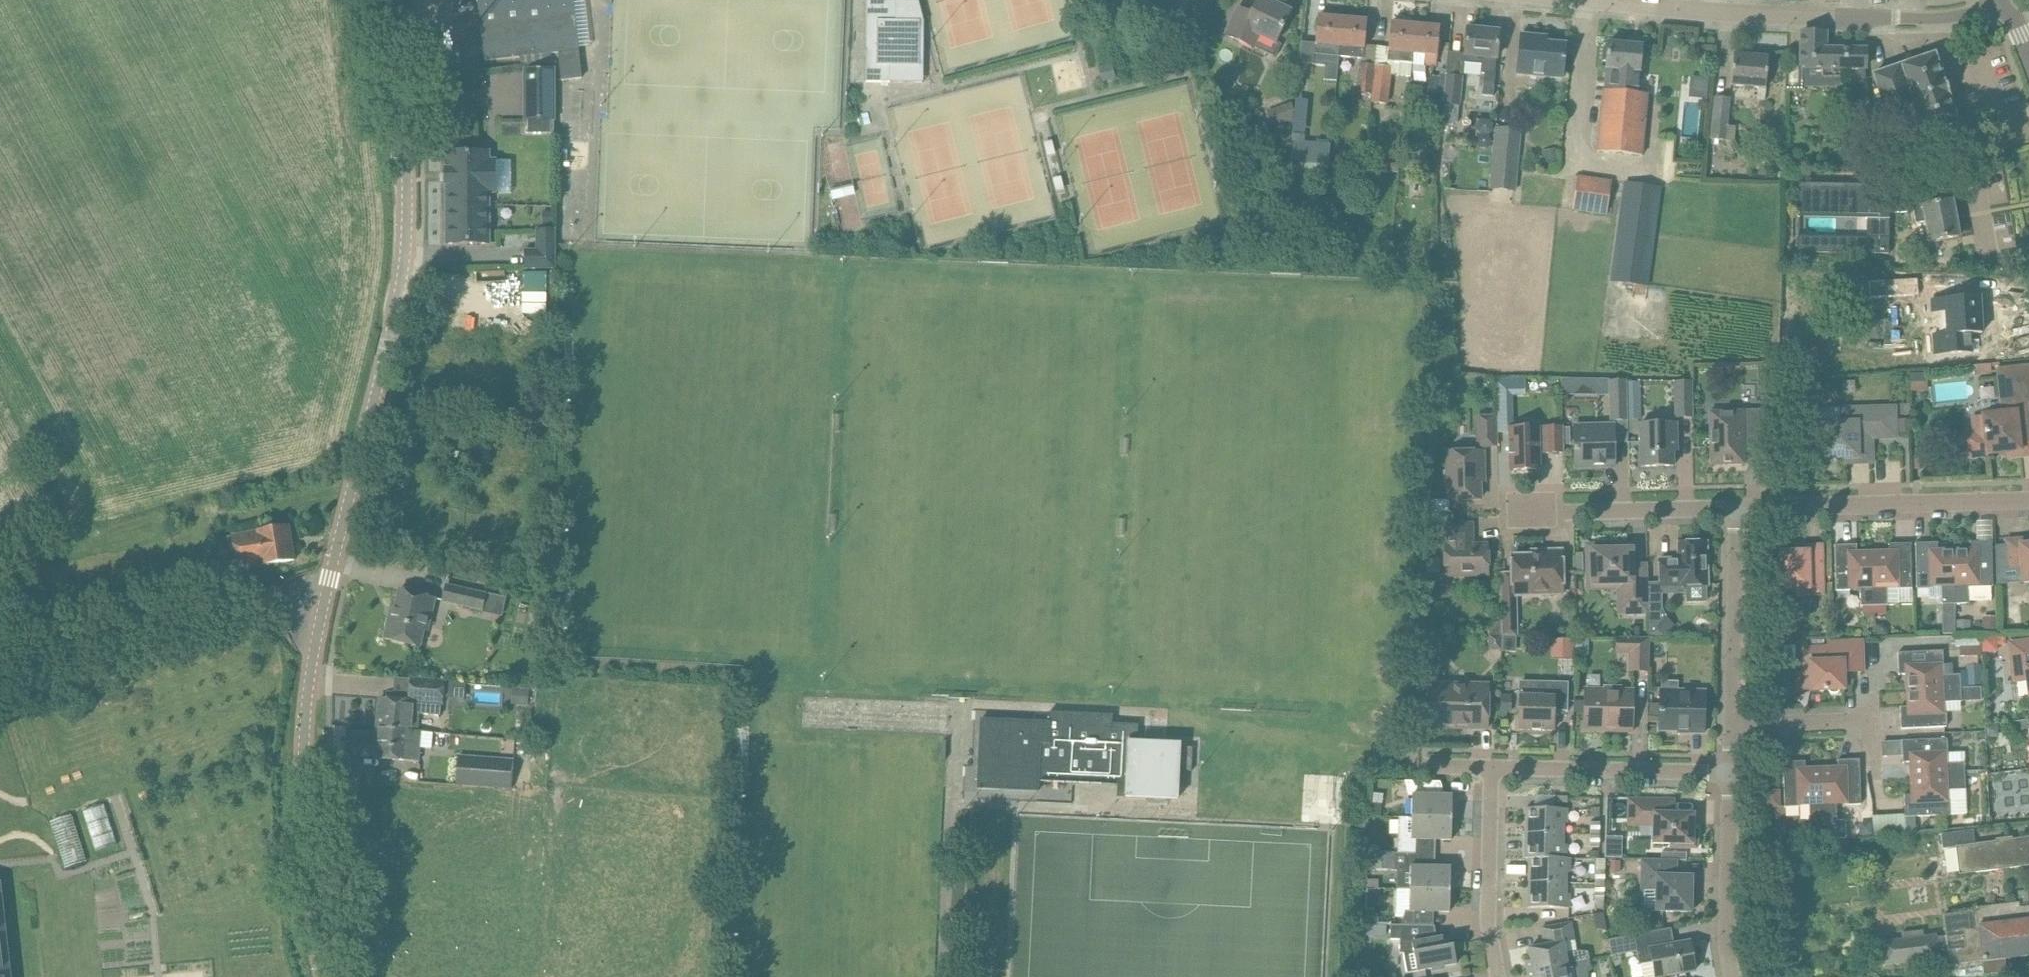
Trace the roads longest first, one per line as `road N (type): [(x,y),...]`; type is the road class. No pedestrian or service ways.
road 1 (unclassified): [(392,0),(404,121),(402,283),(324,596)]
road 2 (residential): [(1998,6),(1916,20),(1571,0)]
road 3 (unclassified): [(324,596),(304,780),(310,899),(324,976)]
road 4 (unclassified): [(0,675),(145,626),(324,596)]
road 5 (residential): [(1739,510),(2028,502)]
road 6 (residential): [(1493,767),(1731,774)]
road 7 (residential): [(1732,725),(1739,510)]
road 8 (residential): [(1498,976),(1489,921),(1493,767)]
road 9 (residential): [(1734,976),(1731,774)]
road 10 (residential): [(1541,515),(1739,510)]
road 11 (residential): [(1732,725),(1875,721)]

